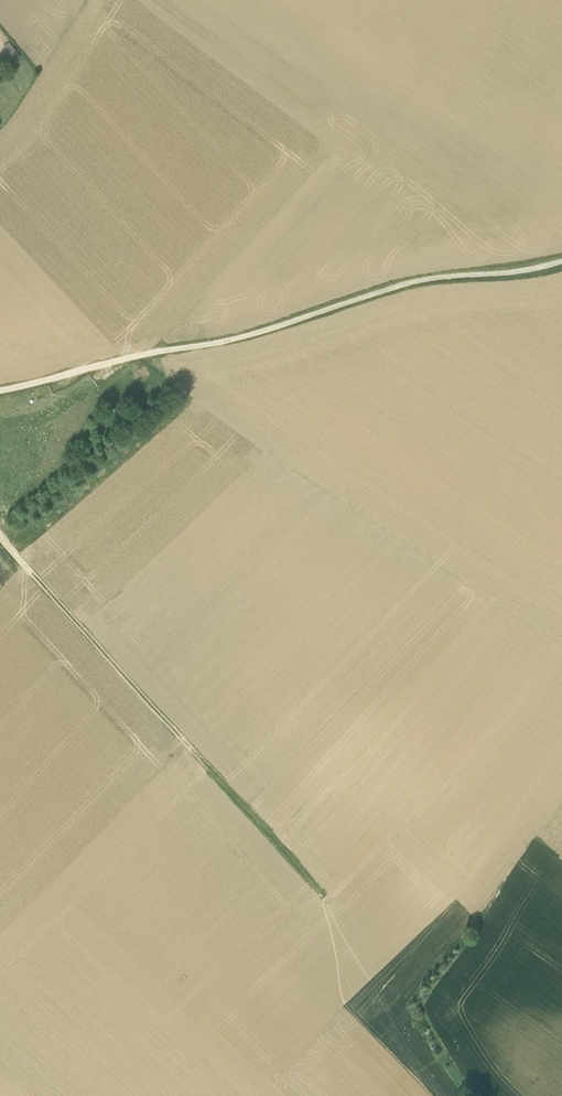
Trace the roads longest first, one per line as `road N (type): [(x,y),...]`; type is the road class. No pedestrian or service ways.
road 1 (track): [(0,391),(258,333),(413,281),(561,260)]
road 2 (track): [(0,537),(81,629)]

